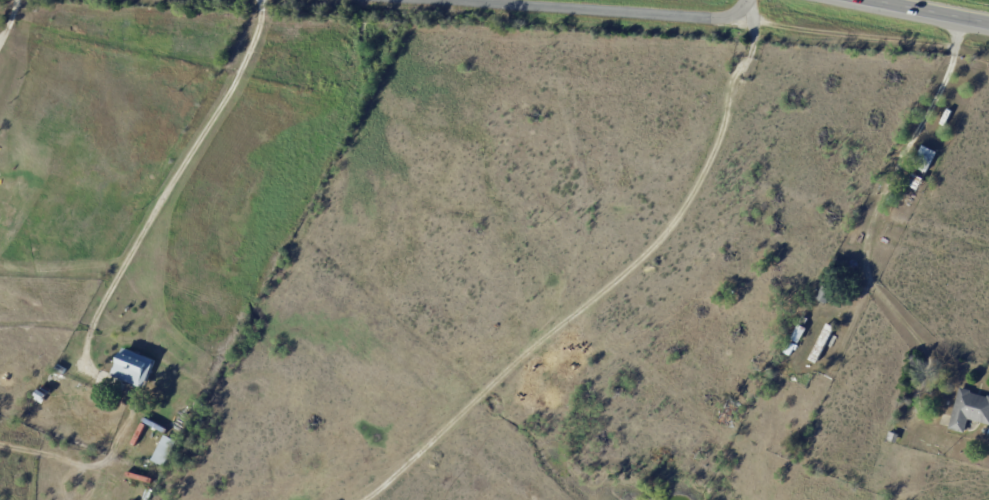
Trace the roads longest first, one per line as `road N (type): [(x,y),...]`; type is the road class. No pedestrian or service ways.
road 1 (residential): [(410,0),(737,18),(743,0)]

